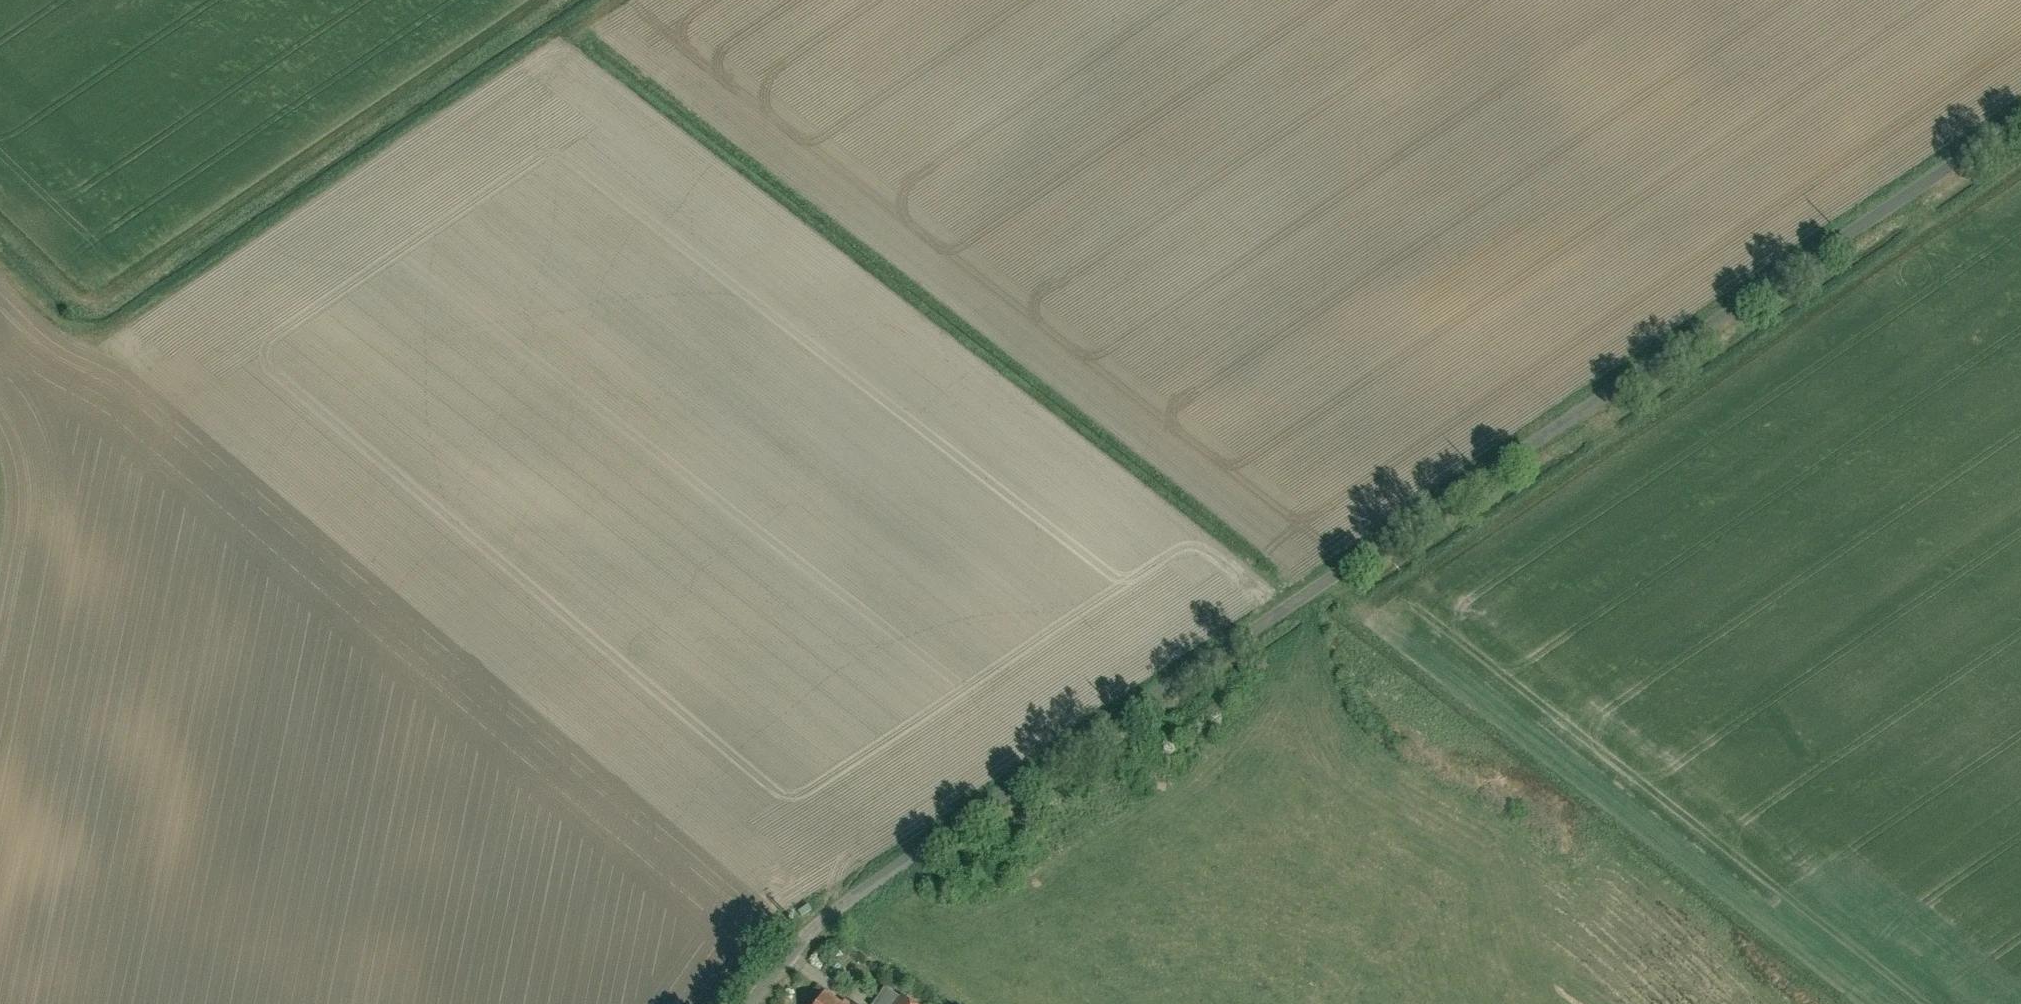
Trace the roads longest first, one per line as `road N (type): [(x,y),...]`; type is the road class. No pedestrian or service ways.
road 1 (residential): [(735,1003),(769,949),(1334,587),(2020,120)]

